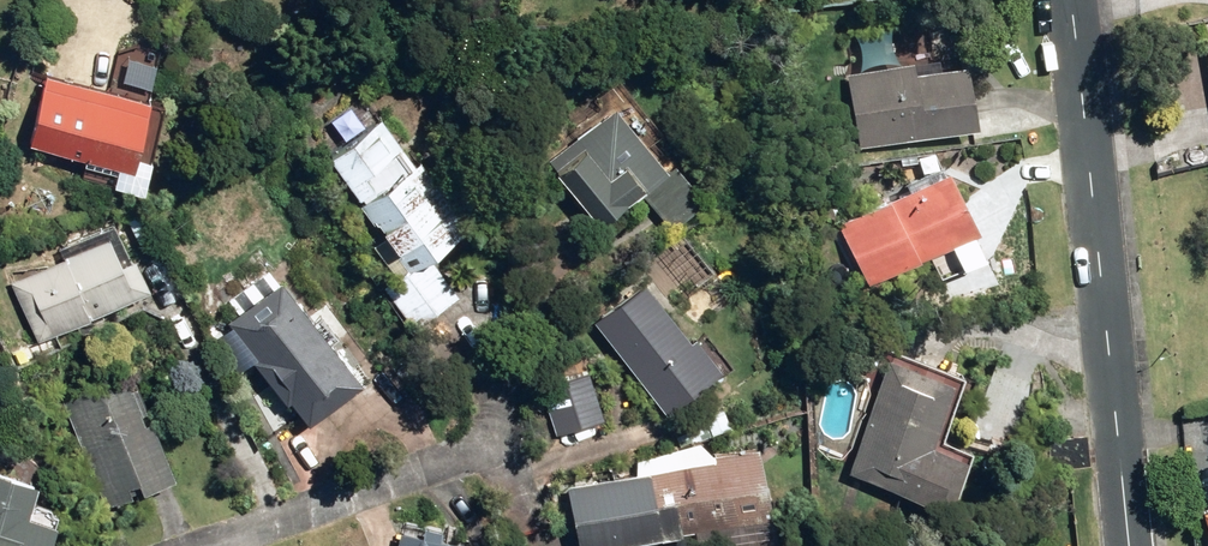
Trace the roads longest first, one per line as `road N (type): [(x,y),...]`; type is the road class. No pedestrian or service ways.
road 1 (residential): [(1070,0),(1129,545)]
road 2 (residential): [(210,545),(497,446)]

